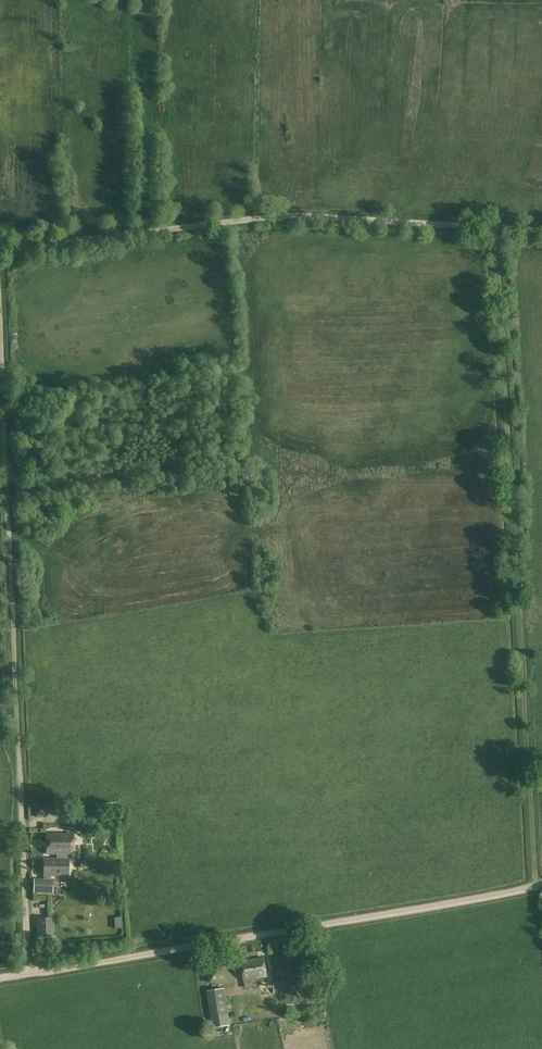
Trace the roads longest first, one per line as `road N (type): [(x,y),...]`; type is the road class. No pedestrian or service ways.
road 1 (track): [(30,974),(0,353)]
road 2 (unclassified): [(541,888),(0,980)]
road 3 (track): [(0,251),(280,218),(502,232)]

